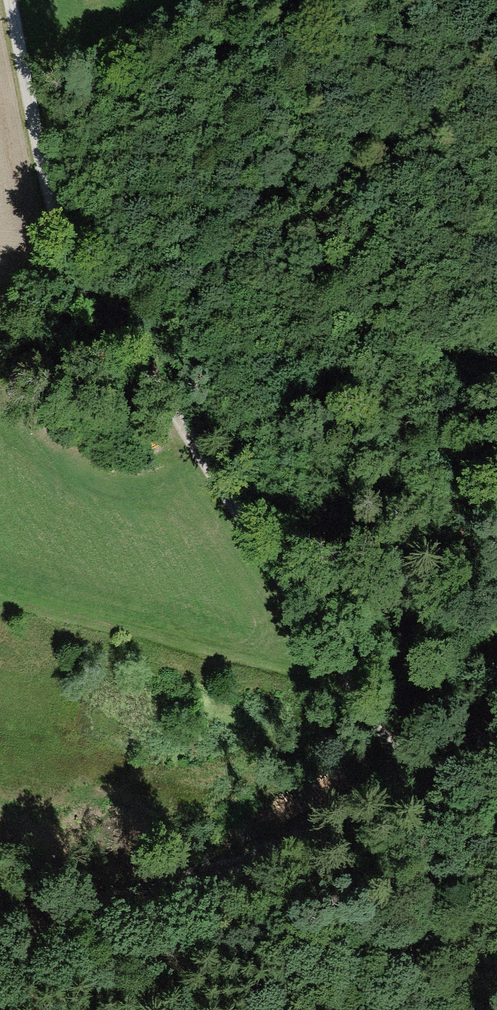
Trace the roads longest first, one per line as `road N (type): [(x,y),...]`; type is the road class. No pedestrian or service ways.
road 1 (track): [(8,0),(47,187),(65,234),(218,495),(344,667),(413,782),(431,1009)]
road 2 (track): [(134,1009),(264,844),(334,819),(496,738)]
road 3 (track): [(47,187),(29,270),(0,295)]

